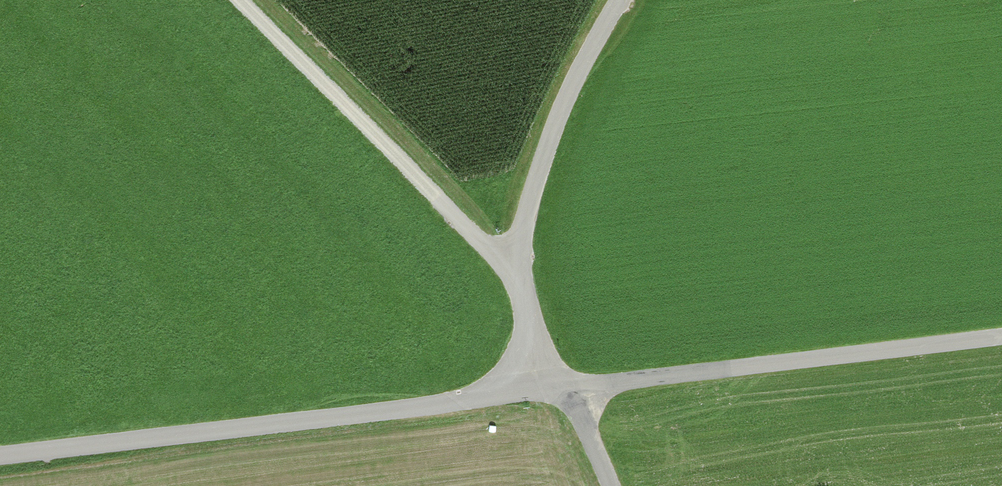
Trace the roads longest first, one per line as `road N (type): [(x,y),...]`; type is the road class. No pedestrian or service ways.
road 1 (unclassified): [(562,388),(0,454)]
road 2 (unclassified): [(1001,337),(562,388)]
road 3 (unclassified): [(621,0),(564,105),(525,224),(519,272),(534,350),(562,388)]
road 4 (track): [(239,0),(519,272)]

